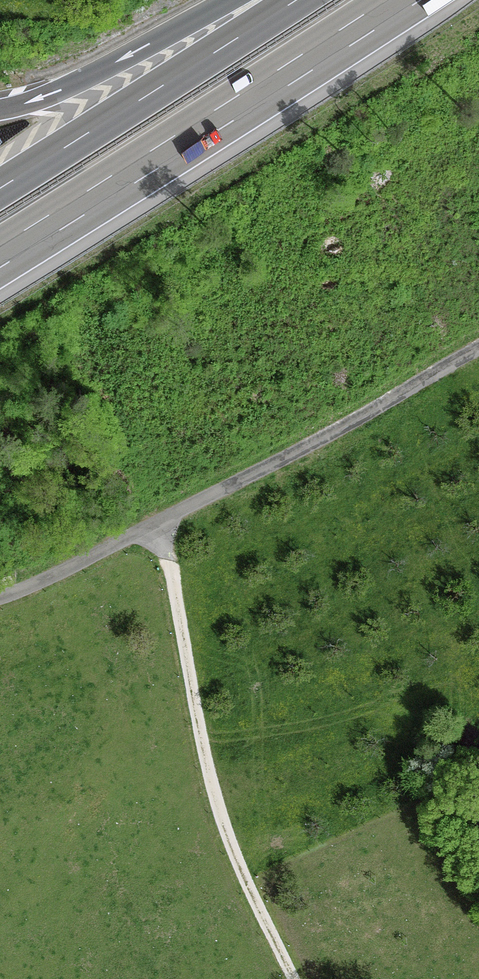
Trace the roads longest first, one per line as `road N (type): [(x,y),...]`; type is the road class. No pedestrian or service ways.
road 1 (residential): [(478,347),(237,482),(0,597)]
road 2 (track): [(156,522),(216,800),(294,978)]
road 3 (motorway): [(0,256),(403,0)]
road 4 (motorway): [(296,0),(0,188)]
road 5 (motorway): [(272,0),(144,47),(43,97)]

